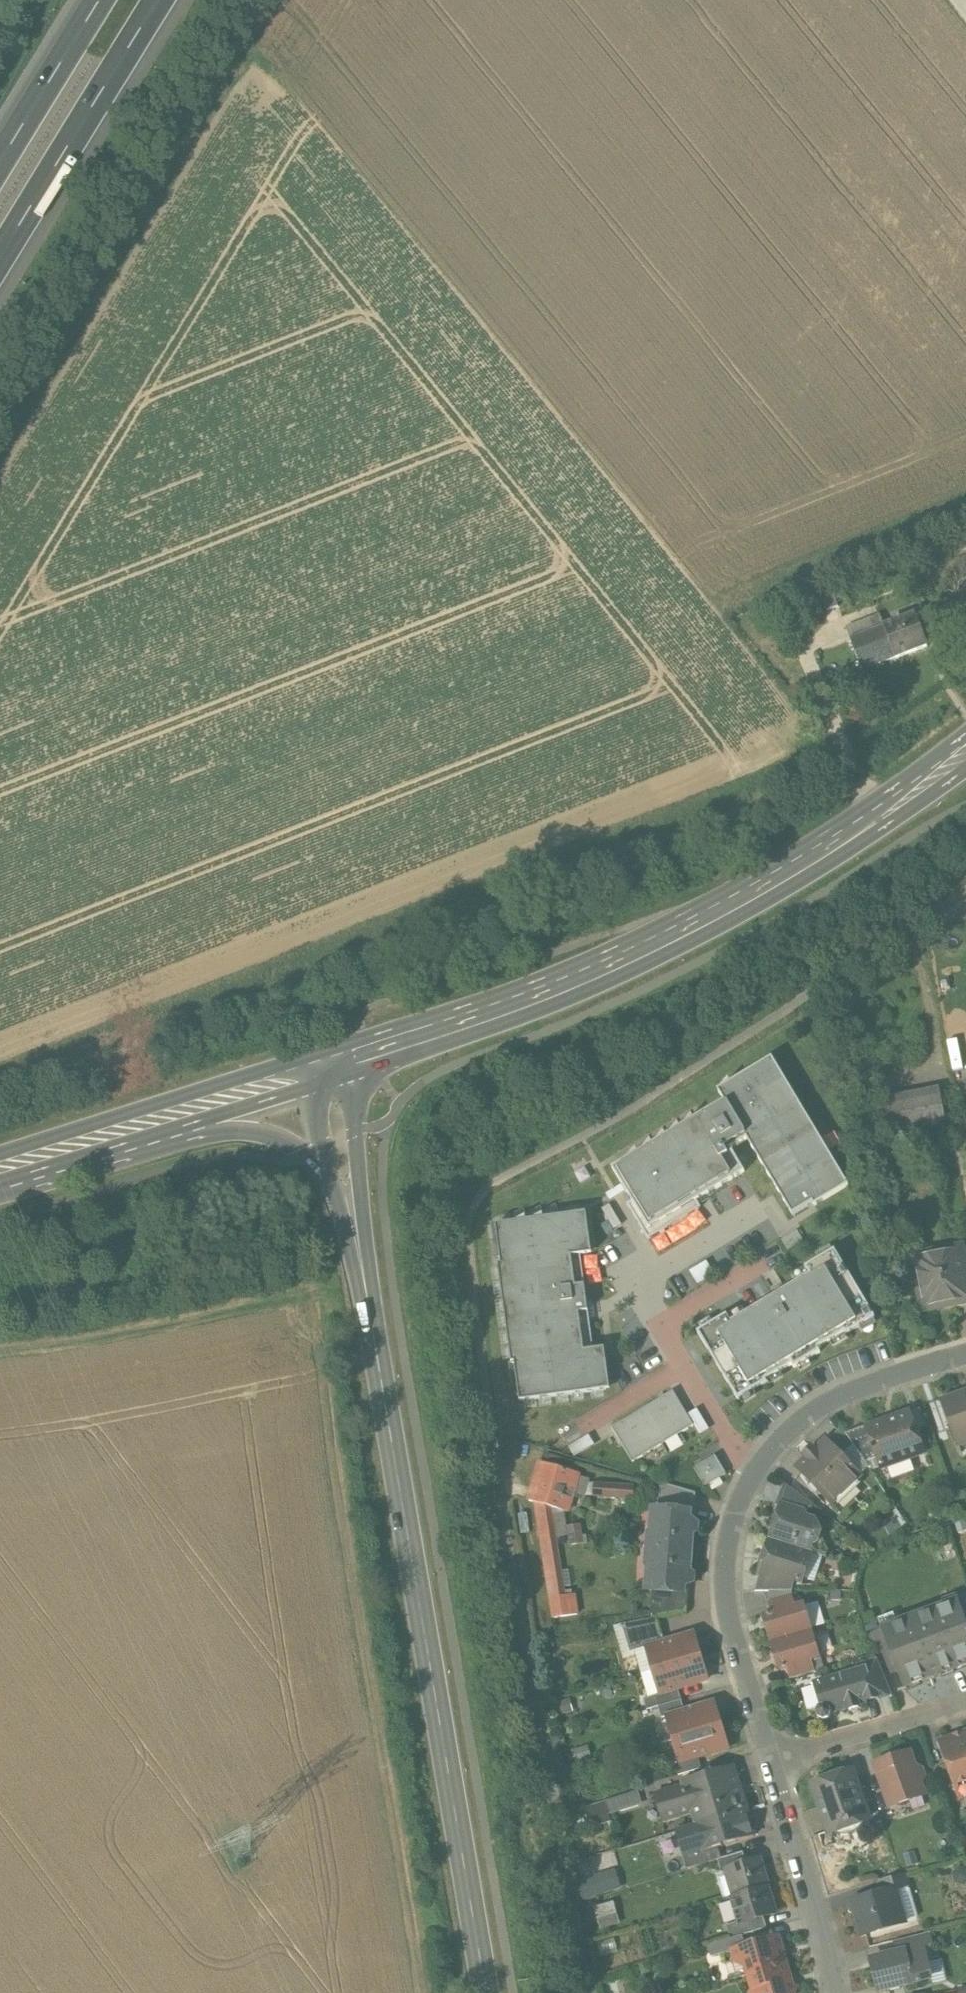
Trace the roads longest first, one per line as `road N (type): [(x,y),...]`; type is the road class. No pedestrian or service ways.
road 1 (track): [(965,891),(605,1123),(480,1192),(468,1227),(527,1643),(588,1992)]
road 2 (track): [(0,1347),(130,1330),(328,1286),(342,1496),(426,1992)]
road 3 (secondary): [(489,1992),(349,1192)]
road 4 (secondary): [(965,752),(876,818),(671,940),(536,999),(329,1067)]
road 5 (residential): [(773,1762),(732,1615),(730,1554),(744,1499),(762,1469),(833,1405),(965,1356)]
road 6 (track): [(270,0),(0,451)]
road 7 (motorway): [(0,283),(171,0)]
road 8 (residential): [(835,1992),(773,1762)]
road 9 (secondary): [(161,1121),(299,1146),(349,1192)]
road 10 (residential): [(965,1707),(773,1762)]
road 11 (motorway): [(100,0),(0,170)]
road 12 (secondary): [(329,1067),(161,1121)]
road 13 (secondary): [(161,1121),(0,1170)]
road 14 (secondary): [(349,1192),(329,1067)]

